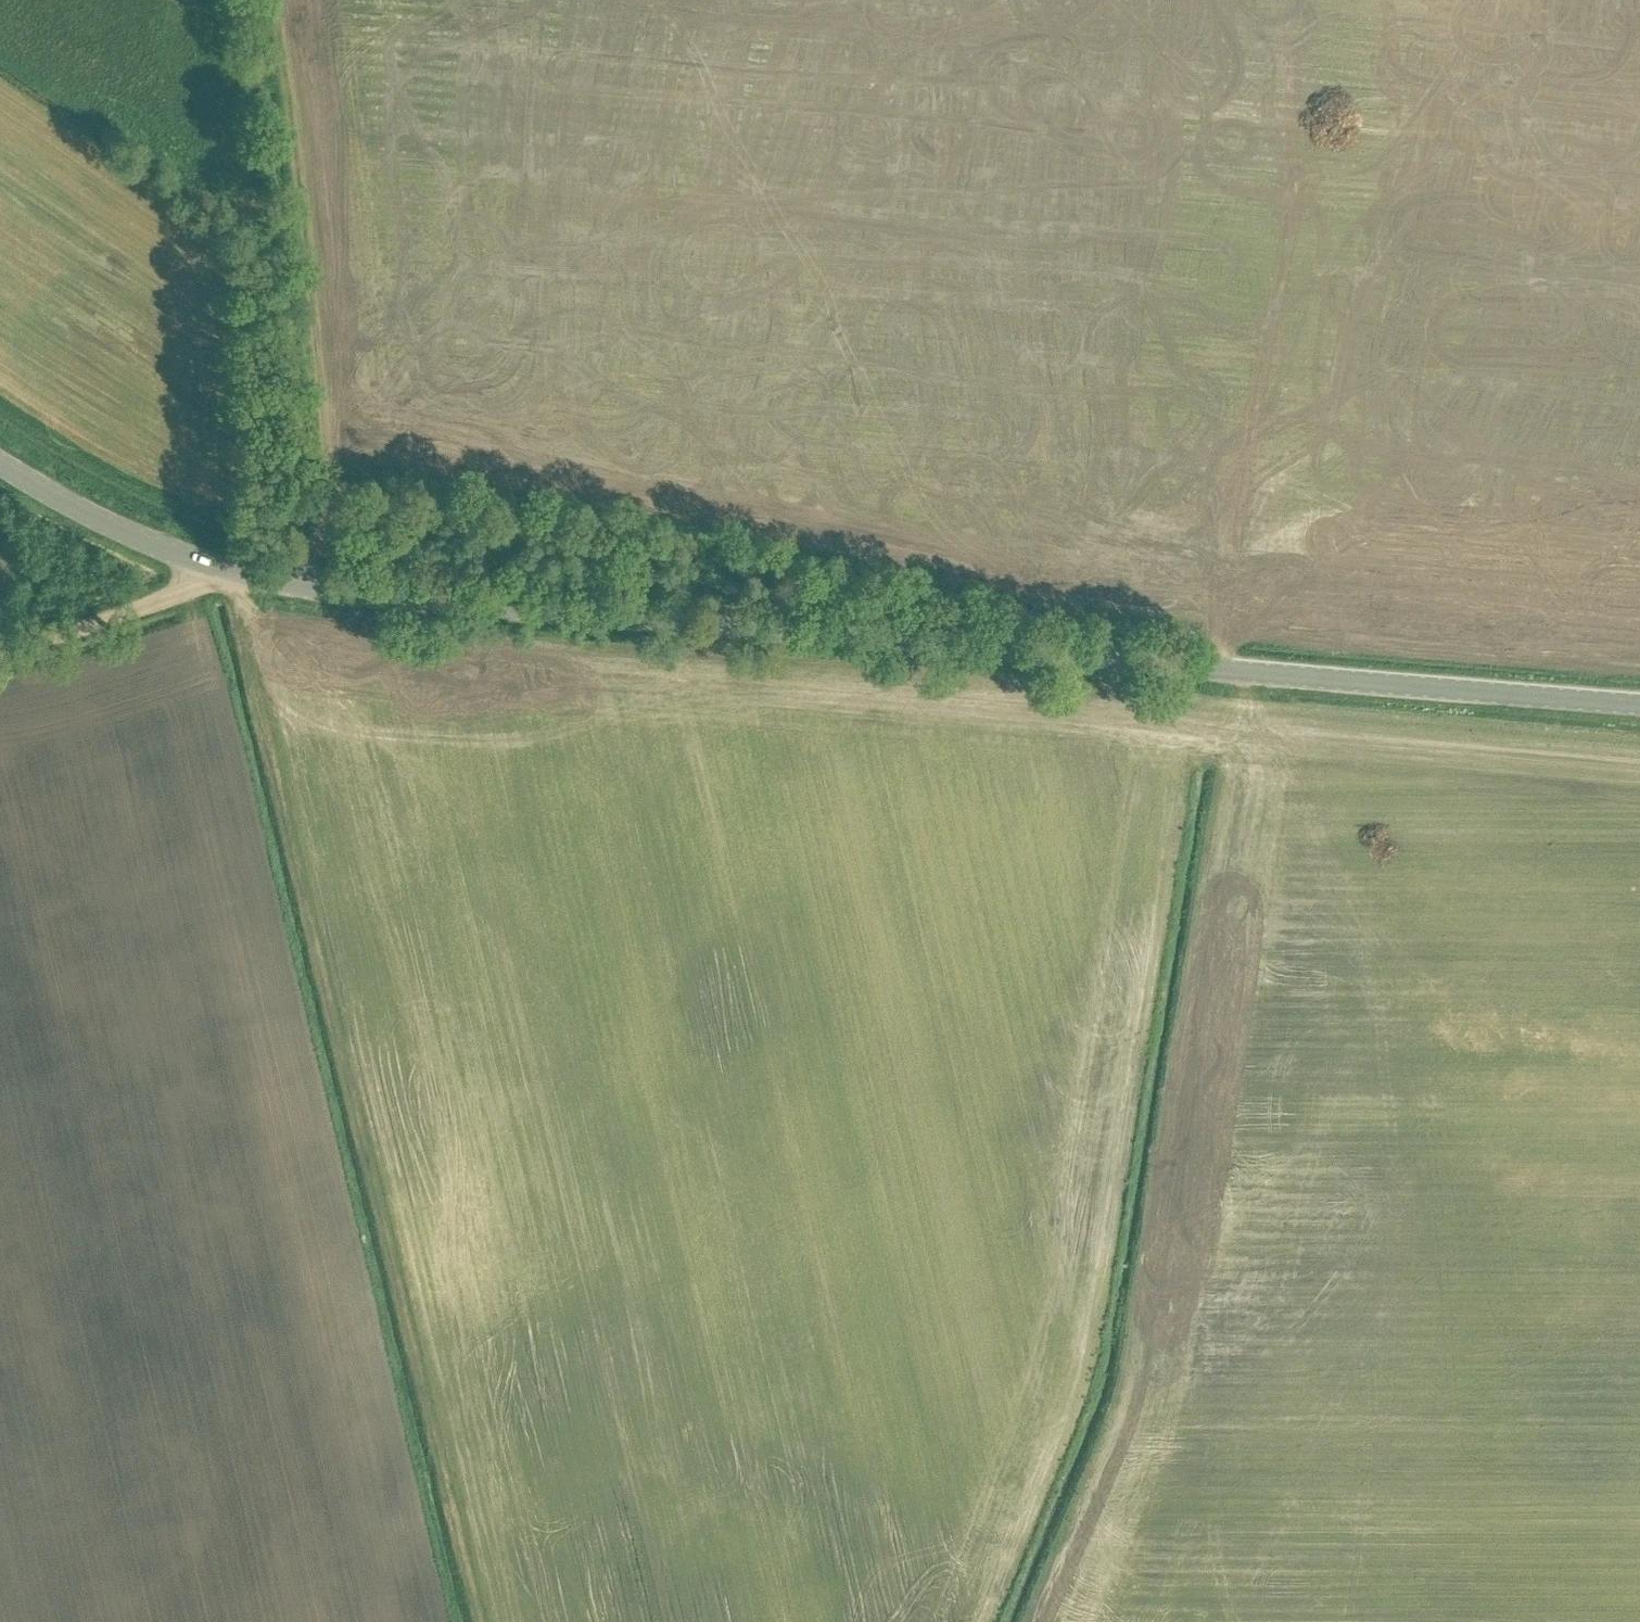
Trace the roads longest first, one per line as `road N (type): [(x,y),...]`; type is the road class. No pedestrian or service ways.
road 1 (tertiary): [(1639,703),(278,583),(155,545),(0,462)]
road 2 (track): [(278,583),(314,547),(331,507),(281,0)]
road 3 (track): [(0,648),(67,639),(170,598),(200,563)]

